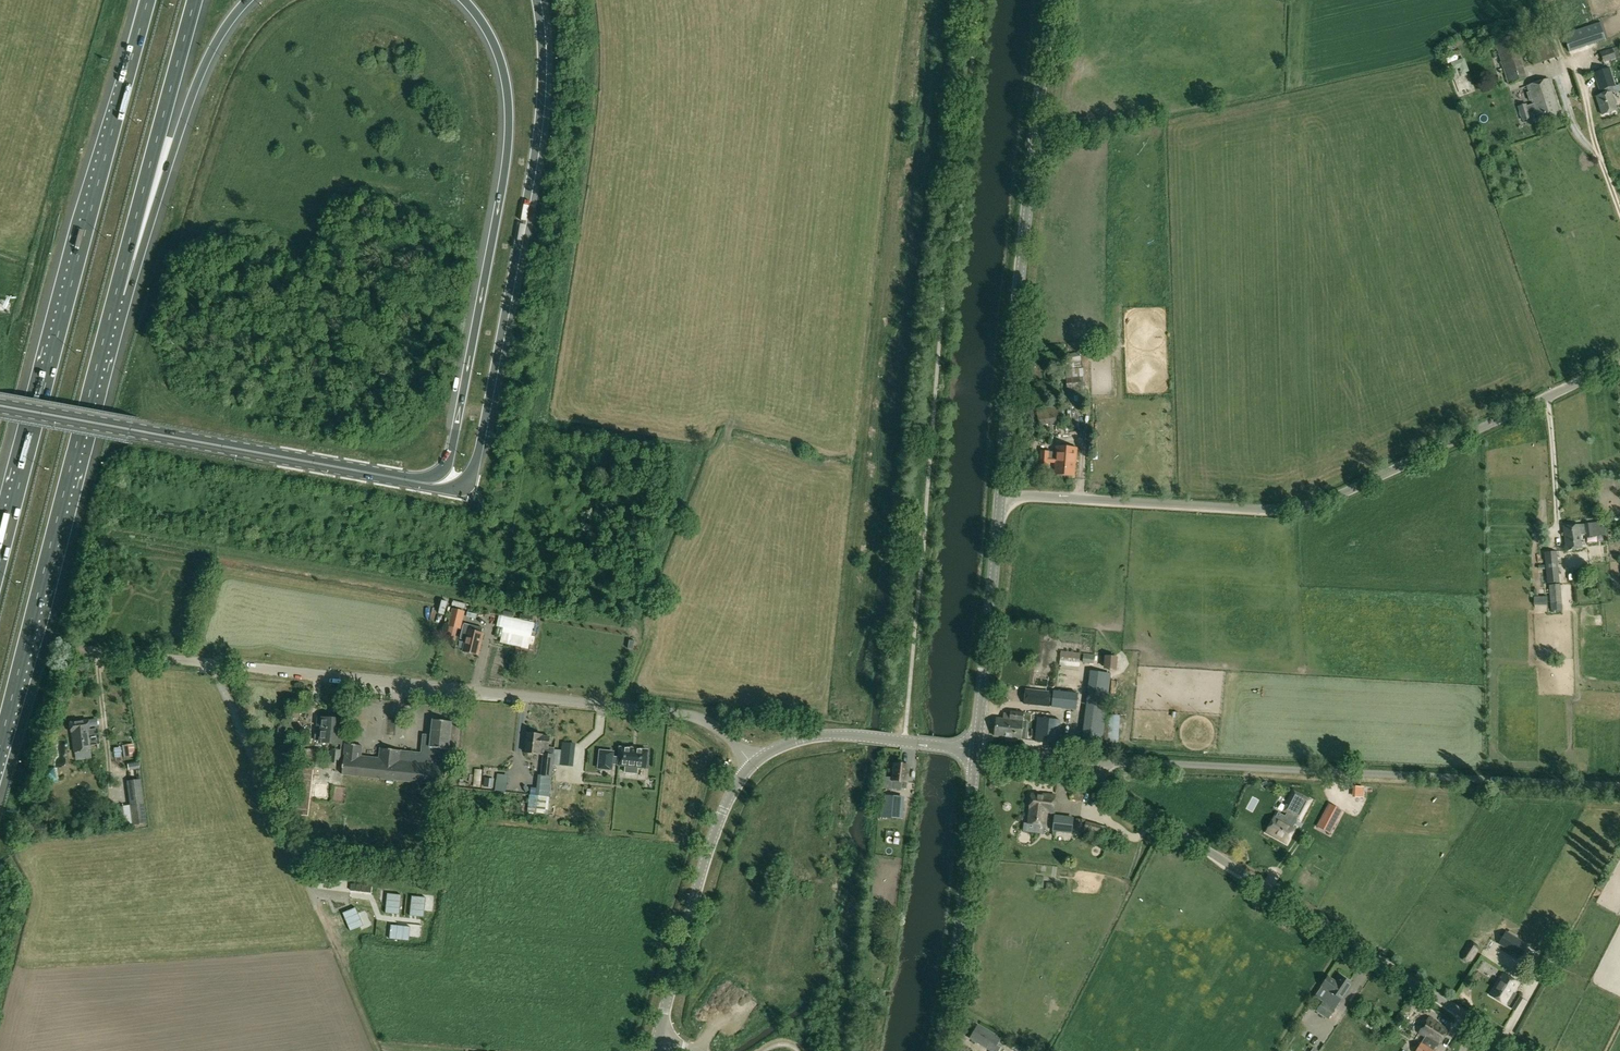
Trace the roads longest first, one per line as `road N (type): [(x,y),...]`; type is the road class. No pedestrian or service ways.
road 1 (unclassified): [(754,763),(712,725),(680,714),(83,649)]
road 2 (unclassified): [(1001,493),(1299,510),(1619,362)]
road 3 (motorway): [(147,0),(0,559)]
road 4 (unclassified): [(1619,786),(1137,763),(1086,775)]
road 5 (unclassified): [(1519,1050),(1086,775)]
road 6 (motorway): [(461,0),(499,62),(507,130),(453,446),(435,485)]
road 7 (motorway): [(460,487),(478,454),(536,154),(544,74),(538,0)]
road 8 (tertiary): [(1001,493),(1052,0)]
road 9 (motorway): [(0,744),(115,297)]
road 10 (primary): [(435,485),(0,406)]
road 11 (motorway): [(115,297),(210,59),(251,0)]
road 12 (motorway): [(115,297),(196,0)]
road 13 (tertiary): [(940,1050),(976,751)]
road 14 (tertiary): [(657,1039),(705,859),(727,802),(754,763)]
road 15 (tertiary): [(976,751),(1001,493)]
road 16 (tertiary): [(754,763),(819,736),(914,742)]
road 17 (track): [(377,1050),(316,906)]

